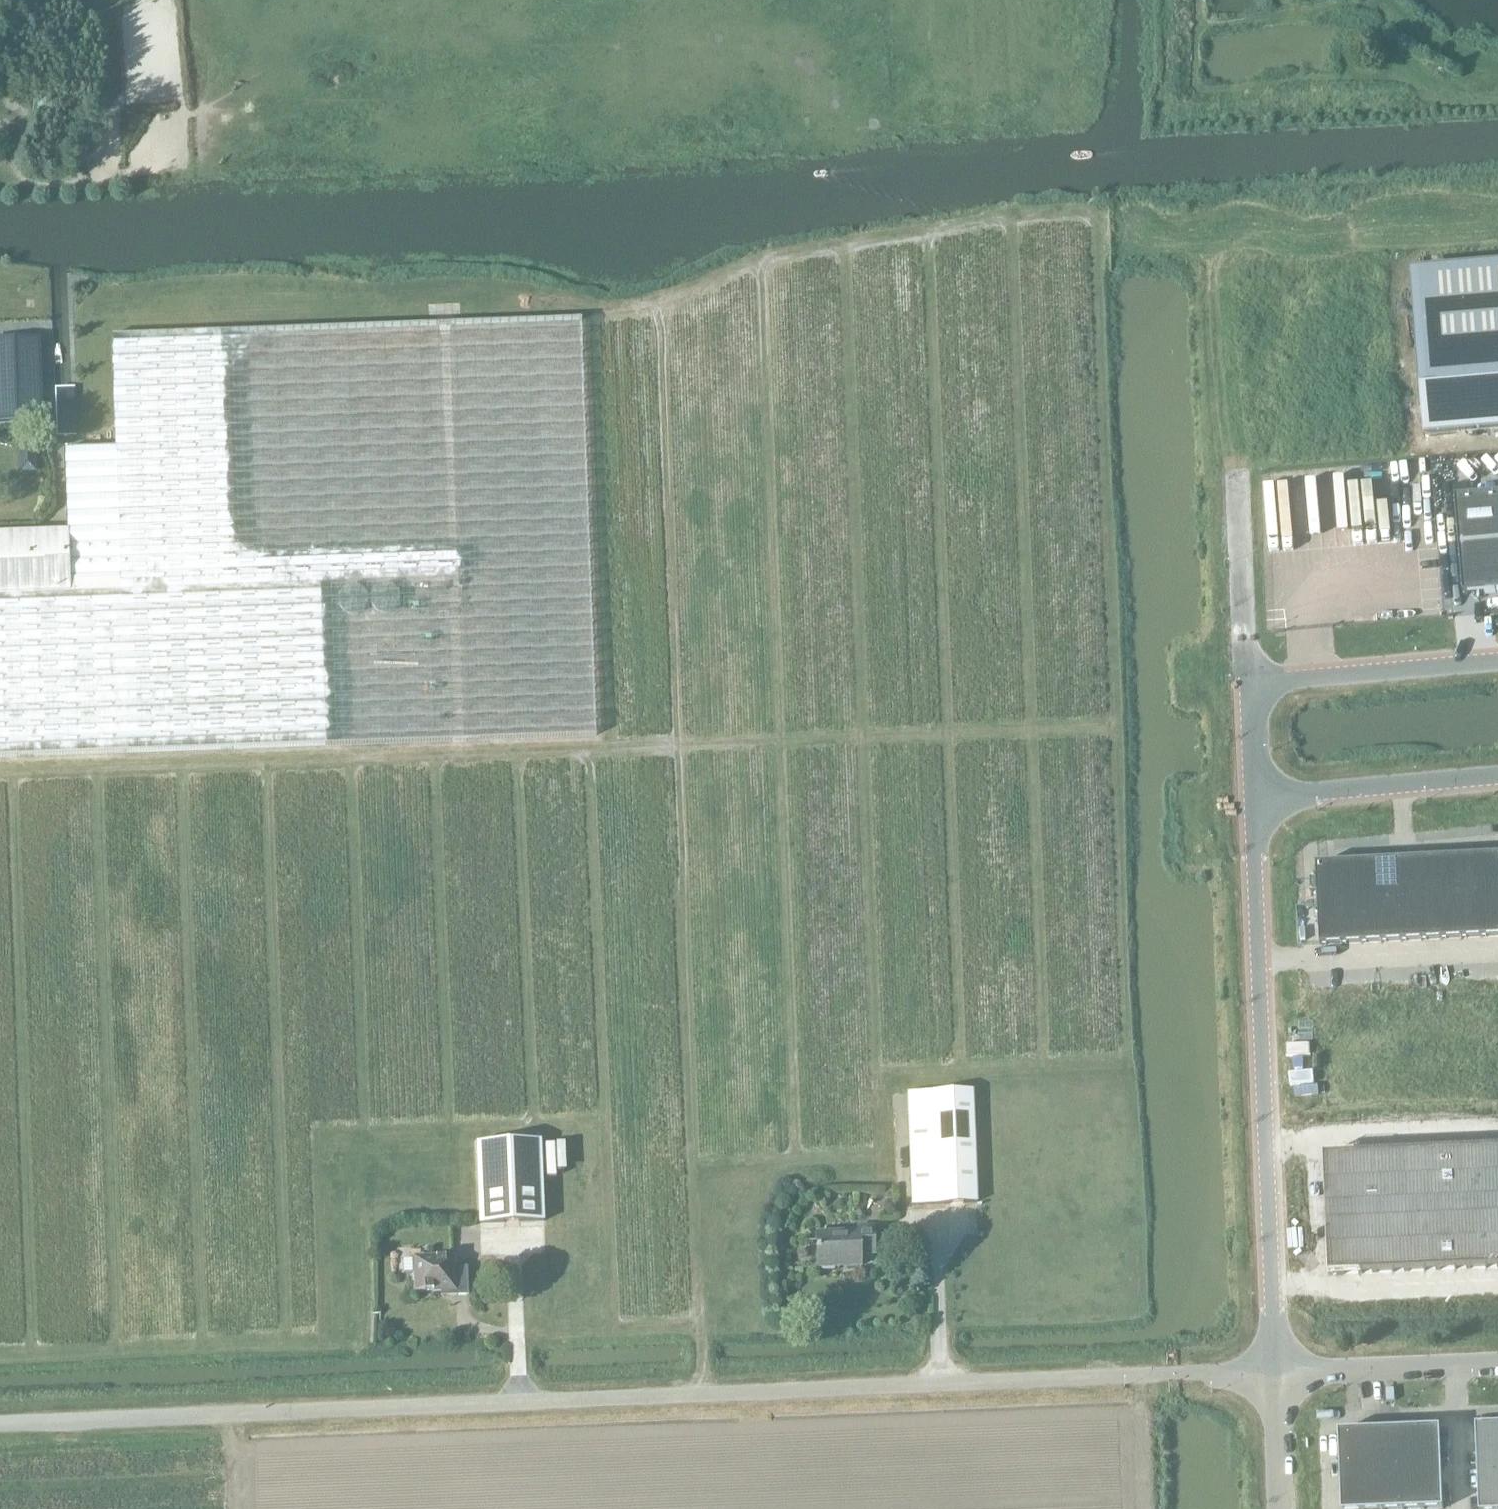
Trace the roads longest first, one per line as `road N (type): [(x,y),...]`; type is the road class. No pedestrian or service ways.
road 1 (unclassified): [(0,1422),(1276,1371)]
road 2 (unclassified): [(1276,1371),(1253,795)]
road 3 (unclassified): [(1253,795),(1497,773)]
road 4 (unclassified): [(1497,665),(1253,685)]
road 5 (unclassified): [(1276,1371),(1497,1362)]
road 6 (unclassified): [(1253,685),(1239,480)]
road 7 (unclassified): [(1282,1508),(1276,1371)]

